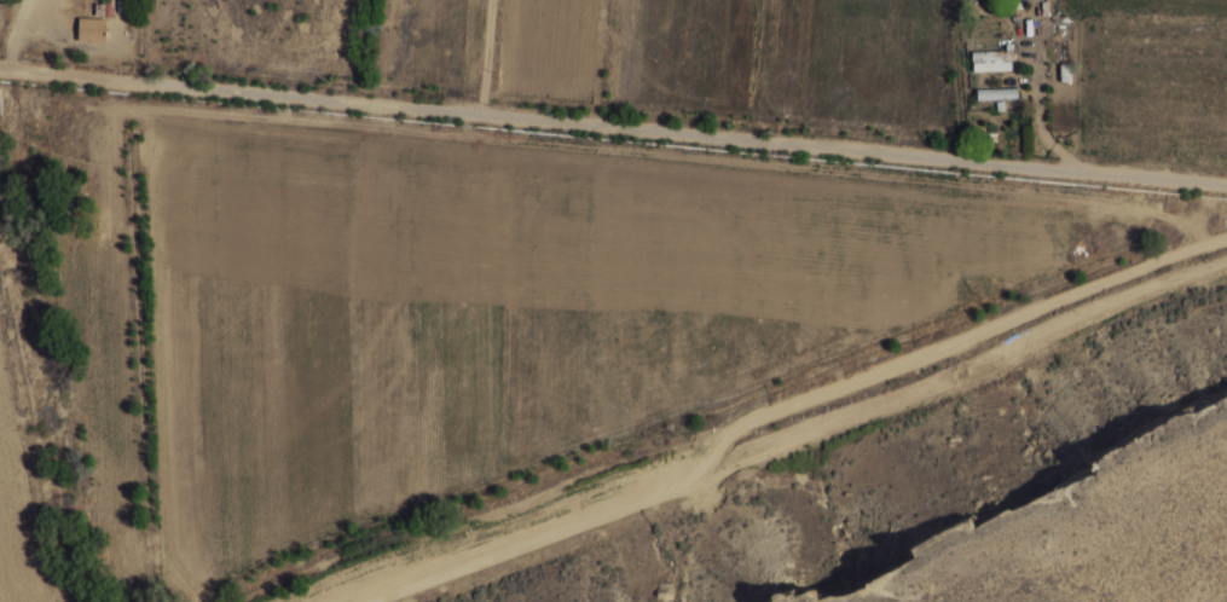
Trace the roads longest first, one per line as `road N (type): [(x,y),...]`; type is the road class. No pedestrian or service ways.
road 1 (tertiary): [(0,70),(1226,188)]
road 2 (residential): [(375,601),(675,492),(699,476),(735,423),(1226,238)]

